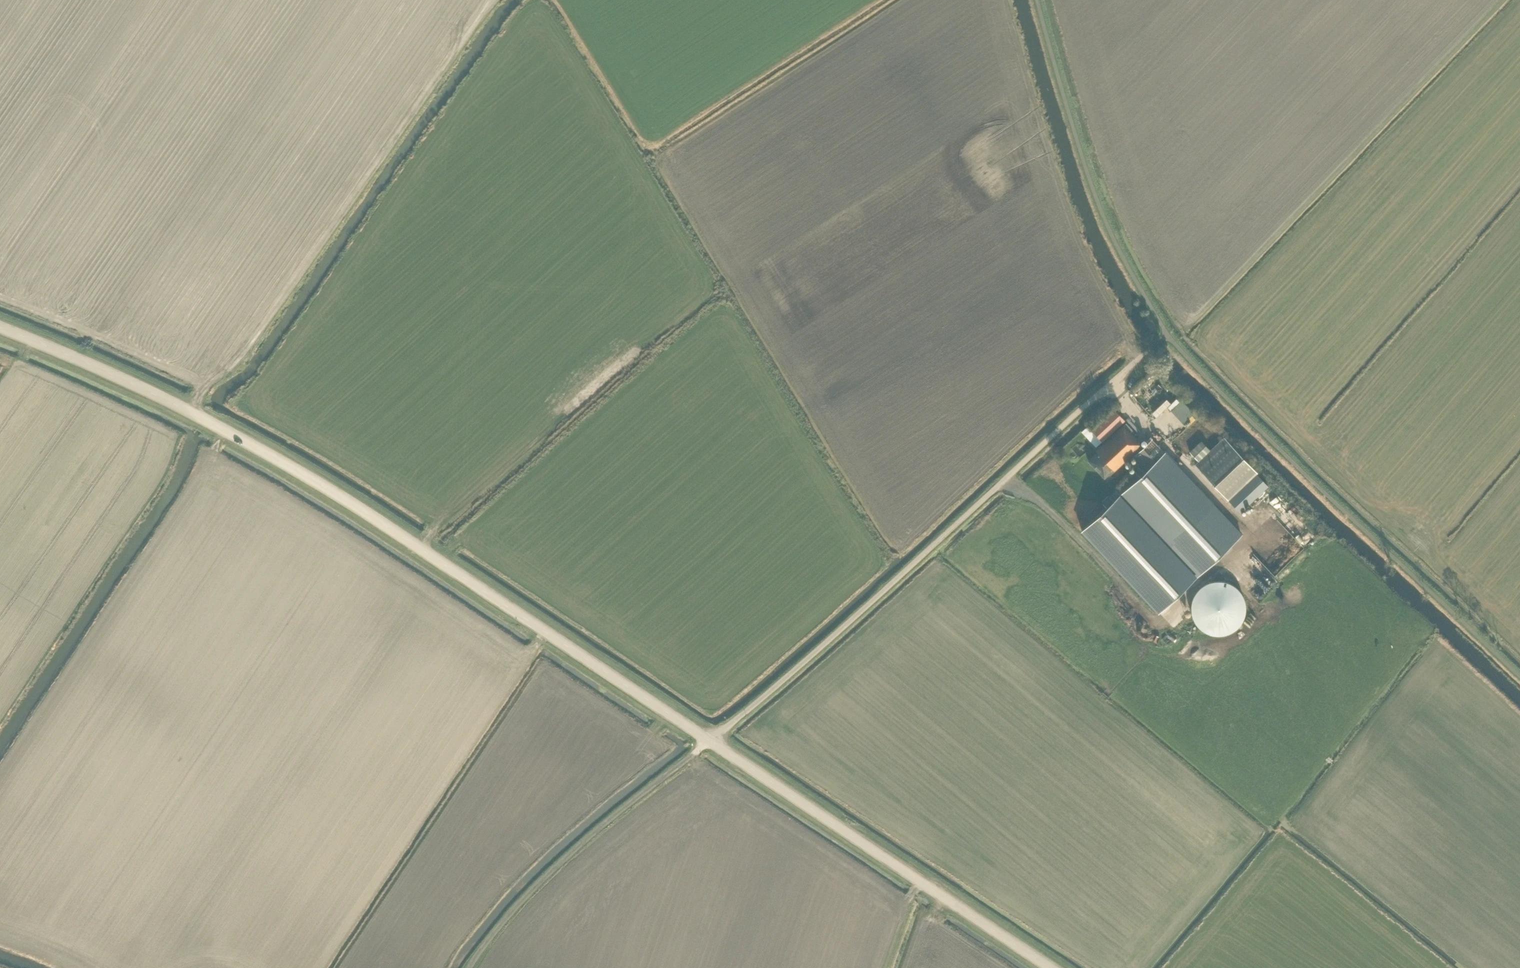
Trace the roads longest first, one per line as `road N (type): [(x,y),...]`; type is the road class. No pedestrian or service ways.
road 1 (tertiary): [(710,741),(305,476),(130,382),(0,327)]
road 2 (unclassified): [(710,741),(905,576),(1148,351)]
road 3 (tertiary): [(1051,967),(710,741)]

